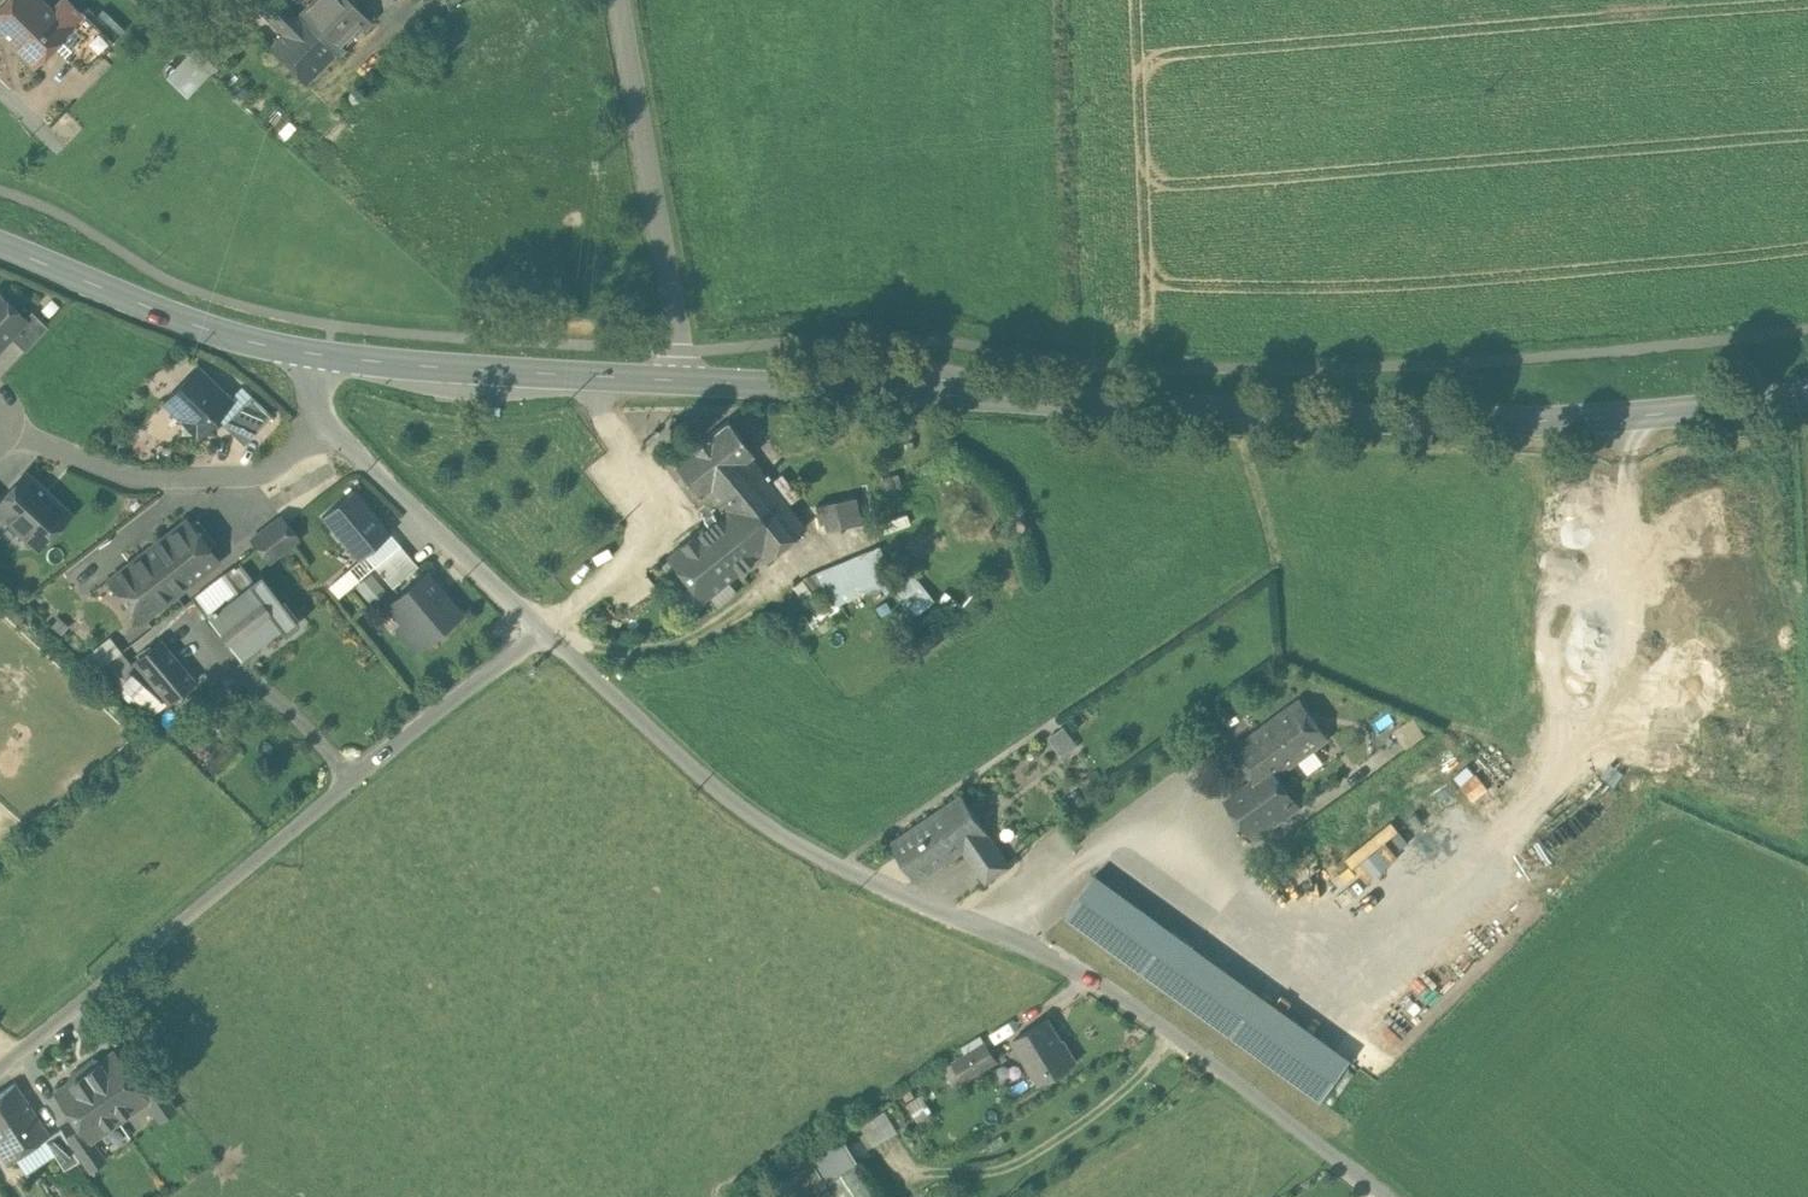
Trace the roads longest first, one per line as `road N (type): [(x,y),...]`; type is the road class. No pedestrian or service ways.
road 1 (secondary): [(1807,395),(1649,421),(1446,421),(686,379)]
road 2 (residential): [(1386,1196),(1086,972),(841,868),(722,794),(543,628)]
road 3 (unclassified): [(0,1069),(543,628)]
road 4 (residential): [(686,379),(620,0)]
road 5 (residential): [(0,421),(106,469),(250,482),(286,465),(321,416)]
road 6 (secondary): [(686,379),(327,355)]
road 7 (secondary): [(327,355),(201,330),(0,249)]
road 8 (residential): [(543,628),(321,416)]

